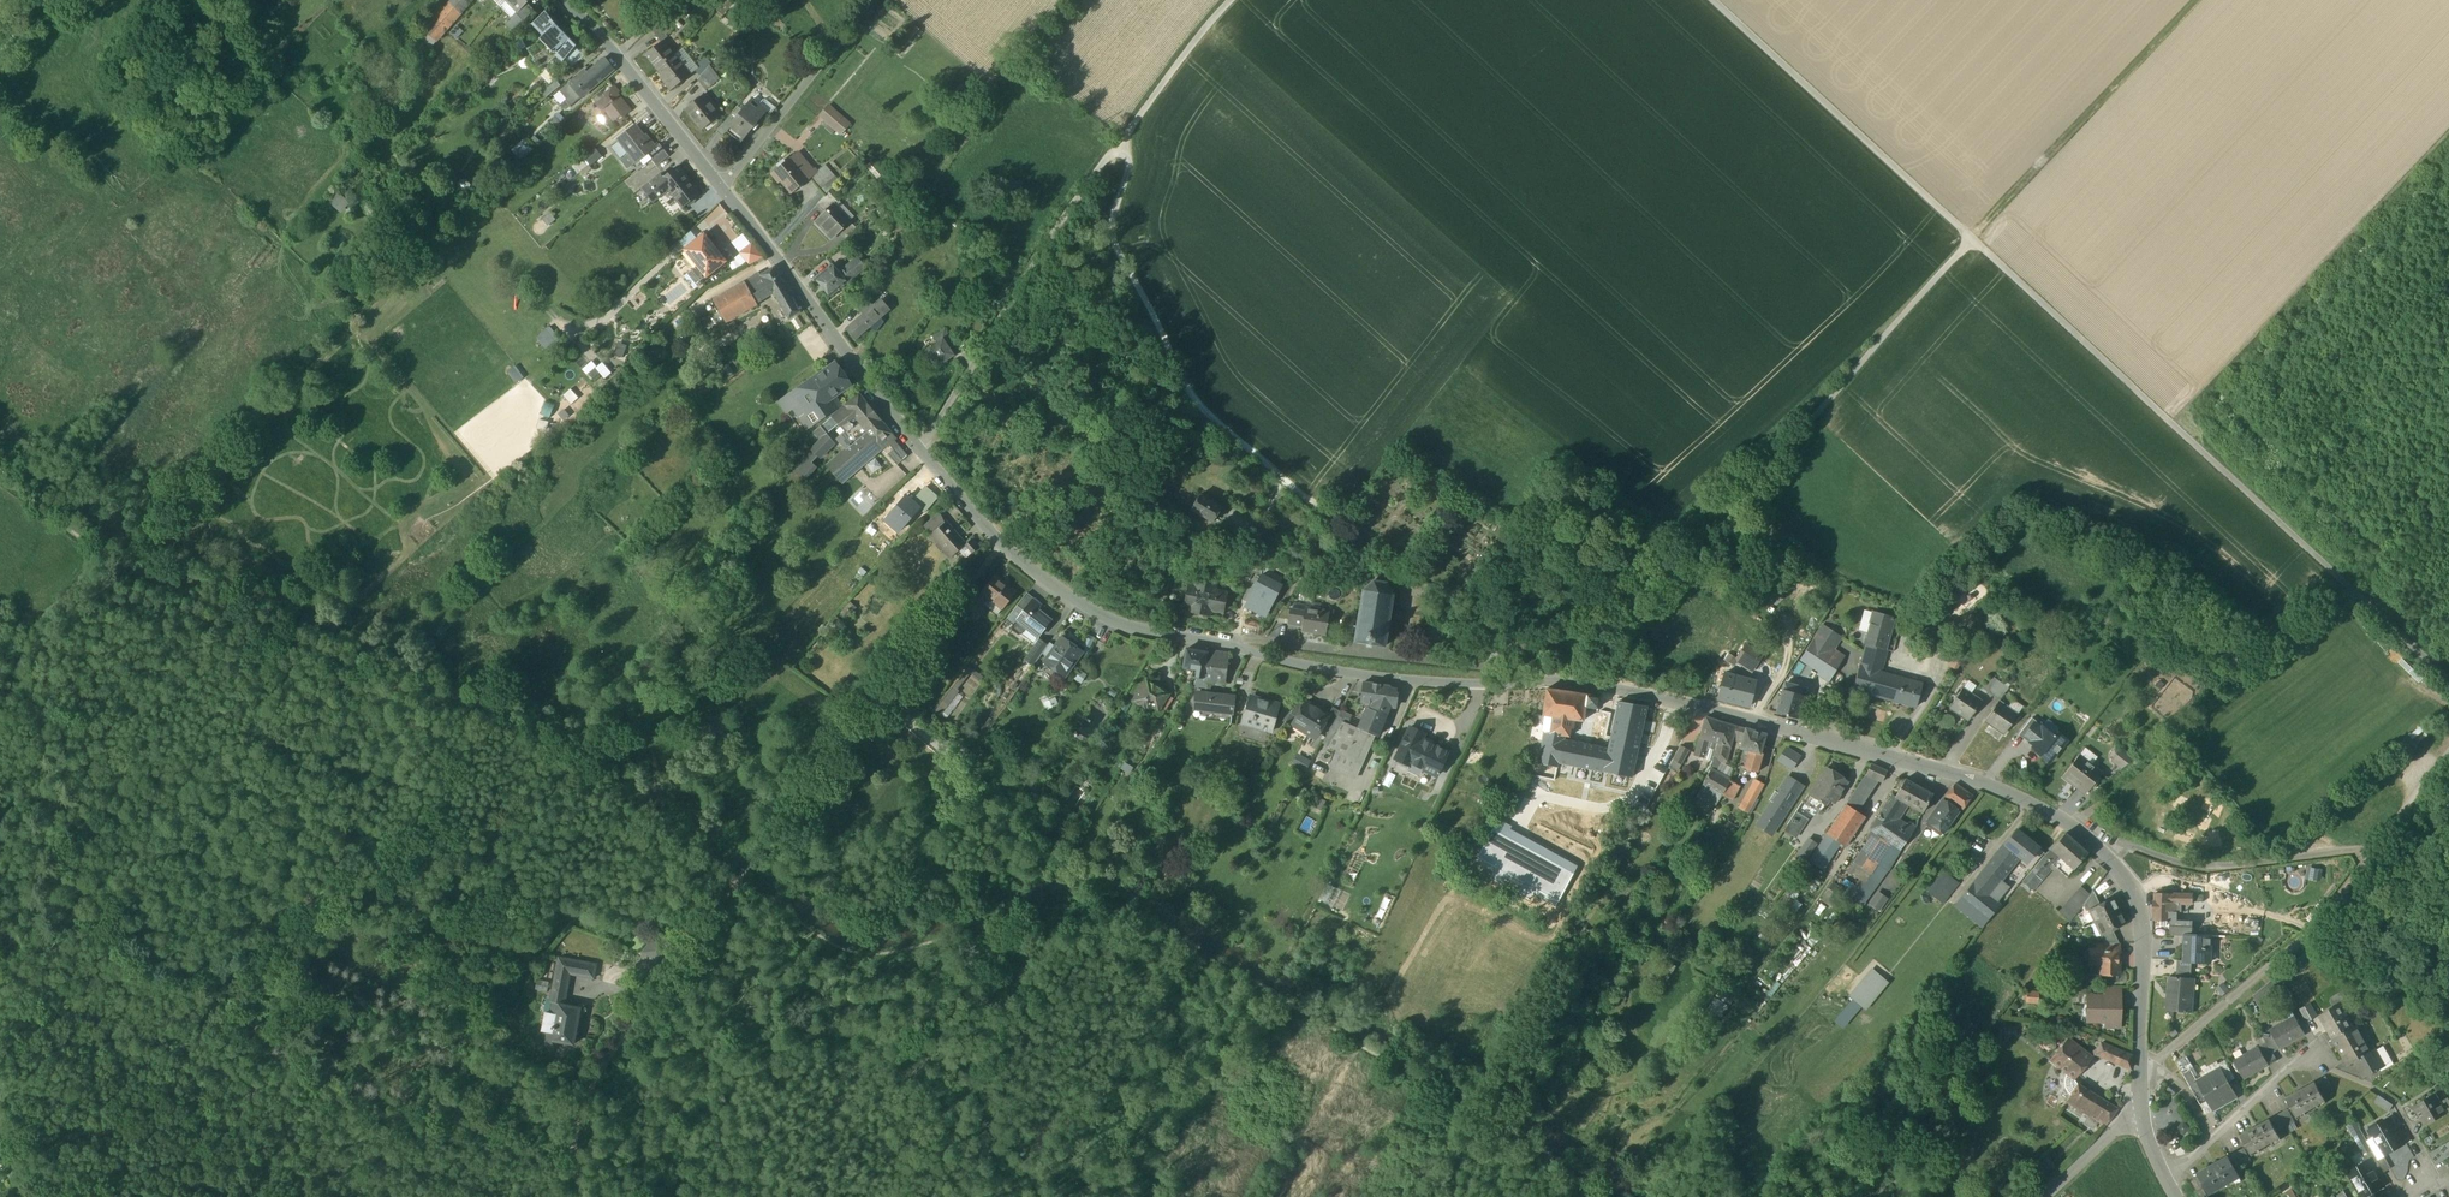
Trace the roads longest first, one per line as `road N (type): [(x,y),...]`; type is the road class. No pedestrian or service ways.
road 1 (tertiary): [(2141,1067),(2137,901),(2107,853),(2056,814),(1982,780),(1611,685),(1361,675),(1114,623),(1002,543),(921,450),(721,184)]
road 2 (track): [(1970,239),(2448,680)]
road 3 (track): [(0,1020),(30,987),(47,1004),(293,1117),(488,1166),(580,1178)]
road 4 (track): [(1970,239),(1709,532),(1611,685)]
road 5 (track): [(1125,137),(1128,163),(1113,237),(1196,408),(1338,517)]
road 6 (unclassified): [(2448,750),(2316,927),(2141,1067)]
road 7 (track): [(761,850),(1002,543)]
road 8 (track): [(1710,0),(1970,239)]
road 9 (track): [(2200,0),(1970,239)]
road 10 (tertiary): [(721,184),(566,0)]
road 11 (unclassified): [(721,184),(872,0)]
road 12 (residential): [(2163,1173),(2302,1059),(2338,1067)]
road 13 (track): [(1125,137),(1228,0)]
road 14 (tertiary): [(2043,1196),(2142,1103)]
road 15 (track): [(0,1093),(79,1196)]

